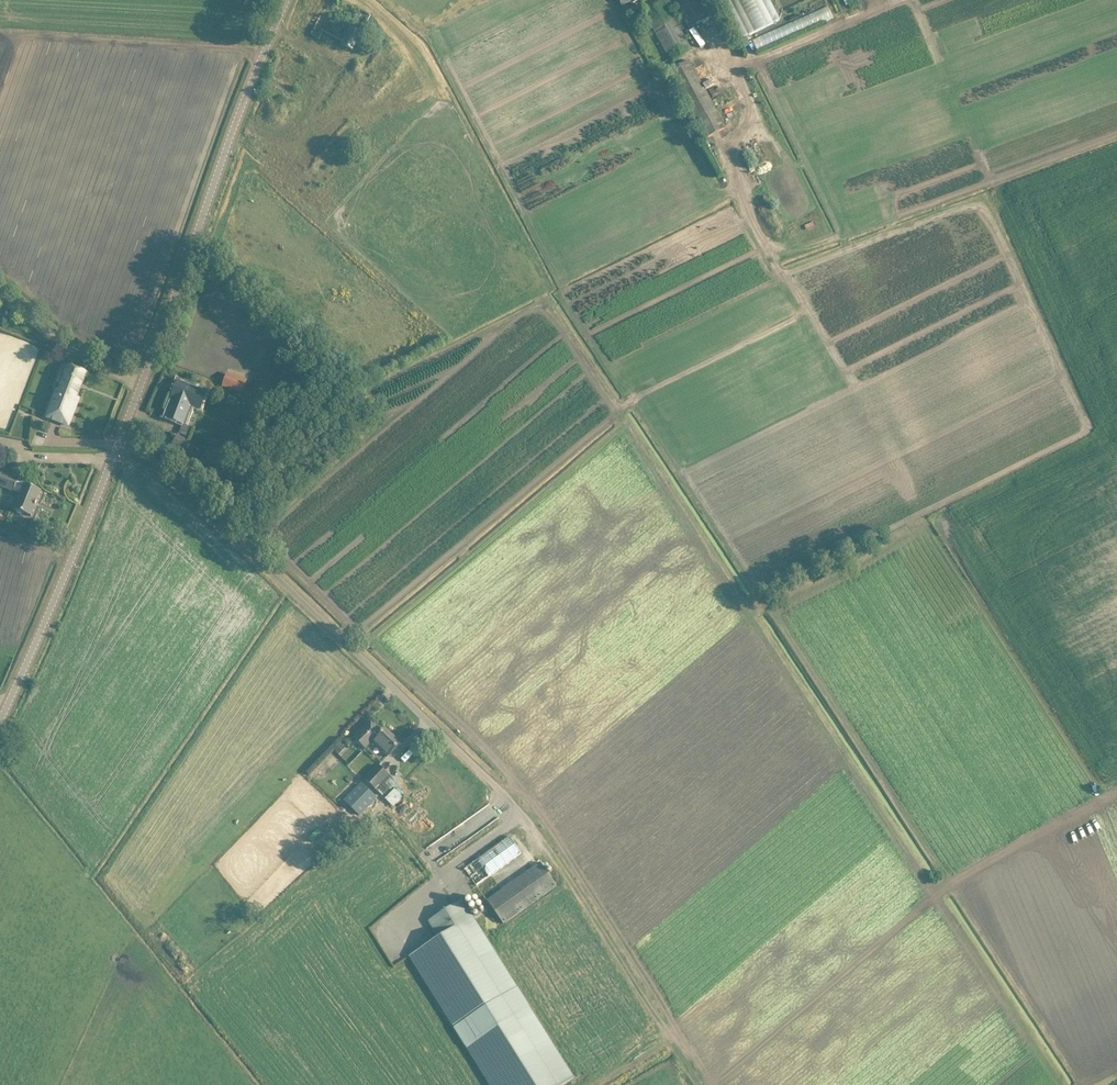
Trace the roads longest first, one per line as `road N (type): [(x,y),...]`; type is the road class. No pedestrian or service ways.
road 1 (unclassified): [(556,852),(340,632),(123,435)]
road 2 (tertiary): [(123,435),(286,0)]
road 3 (tertiary): [(0,720),(123,435)]

